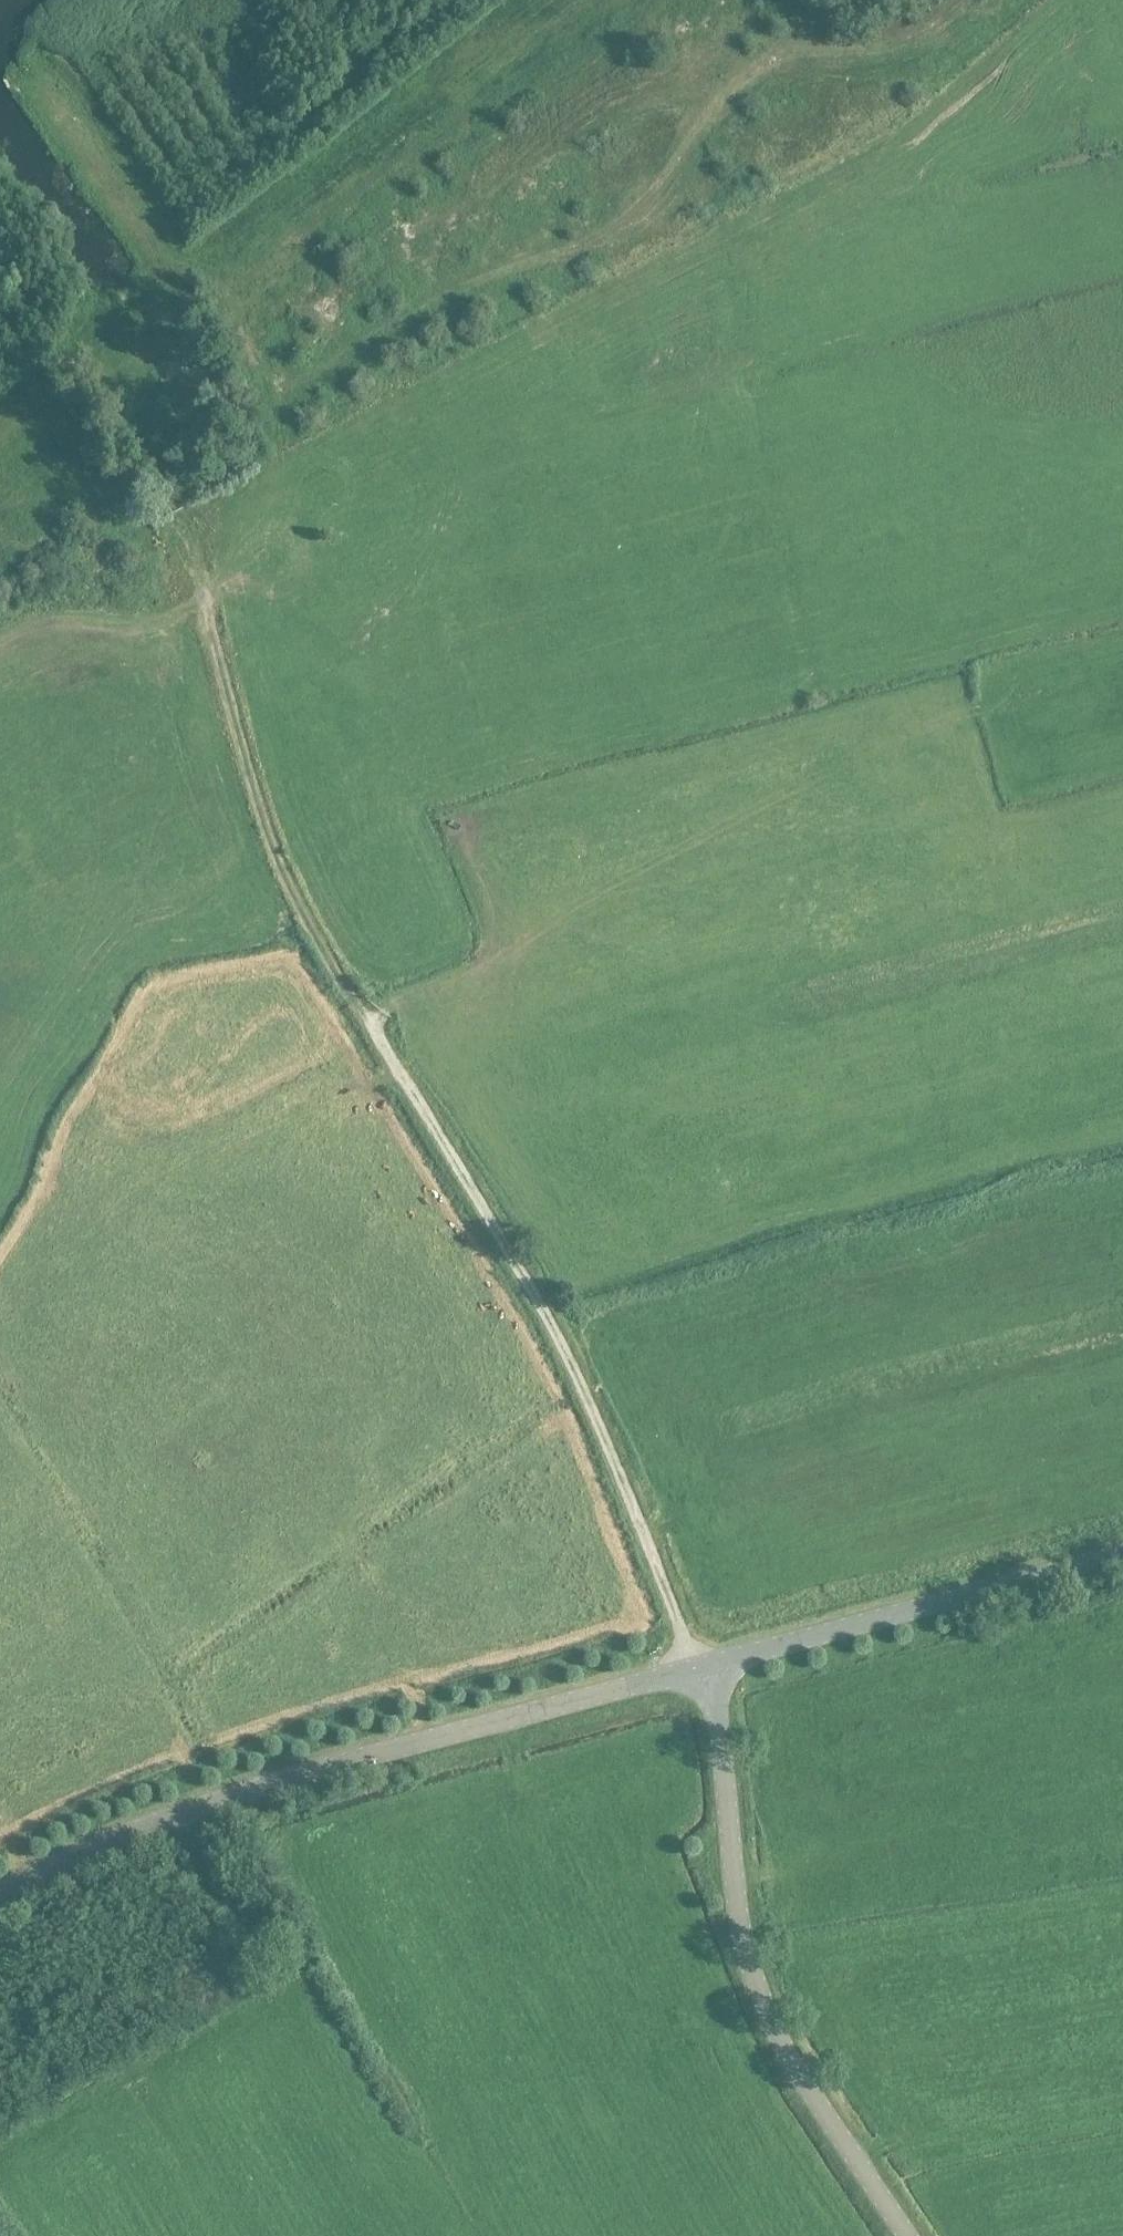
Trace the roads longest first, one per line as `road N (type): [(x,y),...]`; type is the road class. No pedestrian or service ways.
road 1 (track): [(180,519),(203,591),(224,536),(281,464),(276,392),(432,300),(499,267),(590,242),(649,204),(748,69),(811,45),(879,46),(930,27),(955,0)]
road 2 (unclassified): [(0,1898),(143,1830),(354,1763),(698,1672)]
road 3 (track): [(371,1022),(549,1319),(698,1672)]
road 4 (unclassified): [(910,2235),(772,2031),(743,1951),(711,1698),(698,1672)]
road 5 (track): [(203,591),(270,838),(318,939),(371,1022)]
road 6 (unclassified): [(698,1672),(1122,1556)]
road 7 (track): [(276,392),(223,296),(175,261)]

